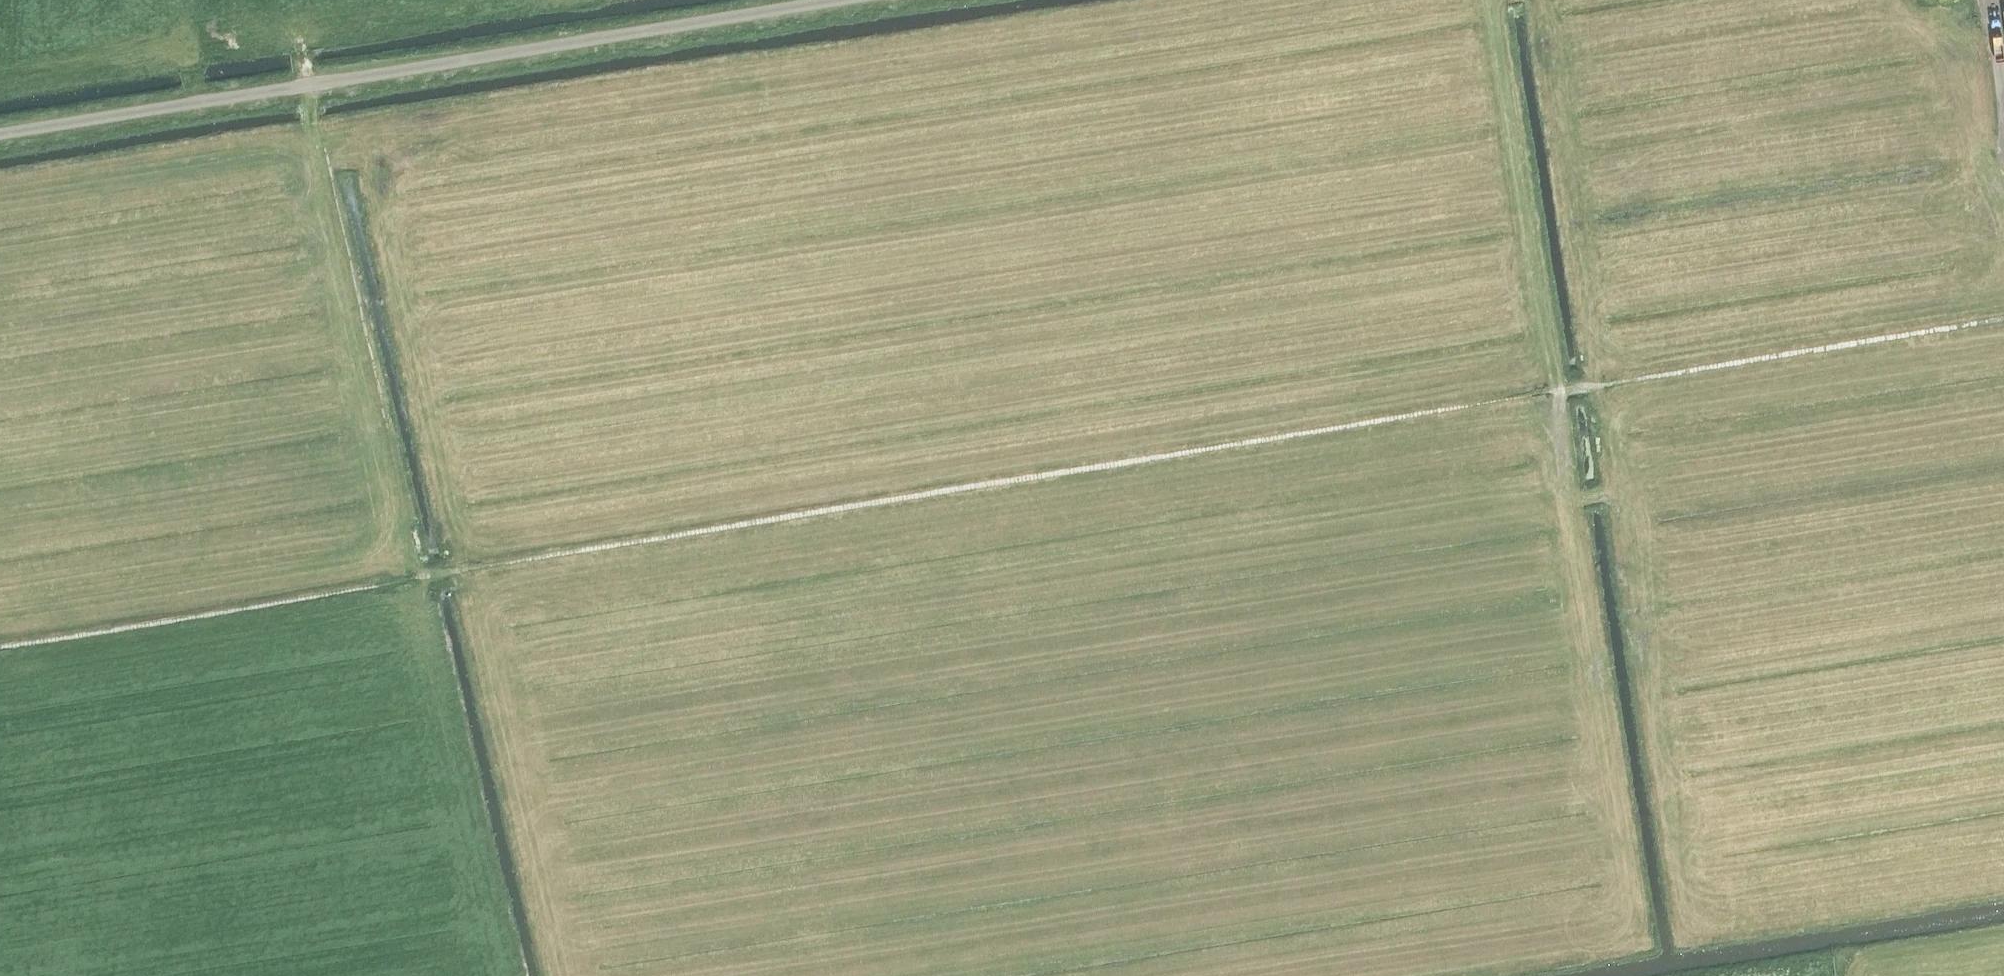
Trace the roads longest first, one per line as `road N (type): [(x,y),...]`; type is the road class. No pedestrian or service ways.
road 1 (unclassified): [(0,134),(843,0)]

